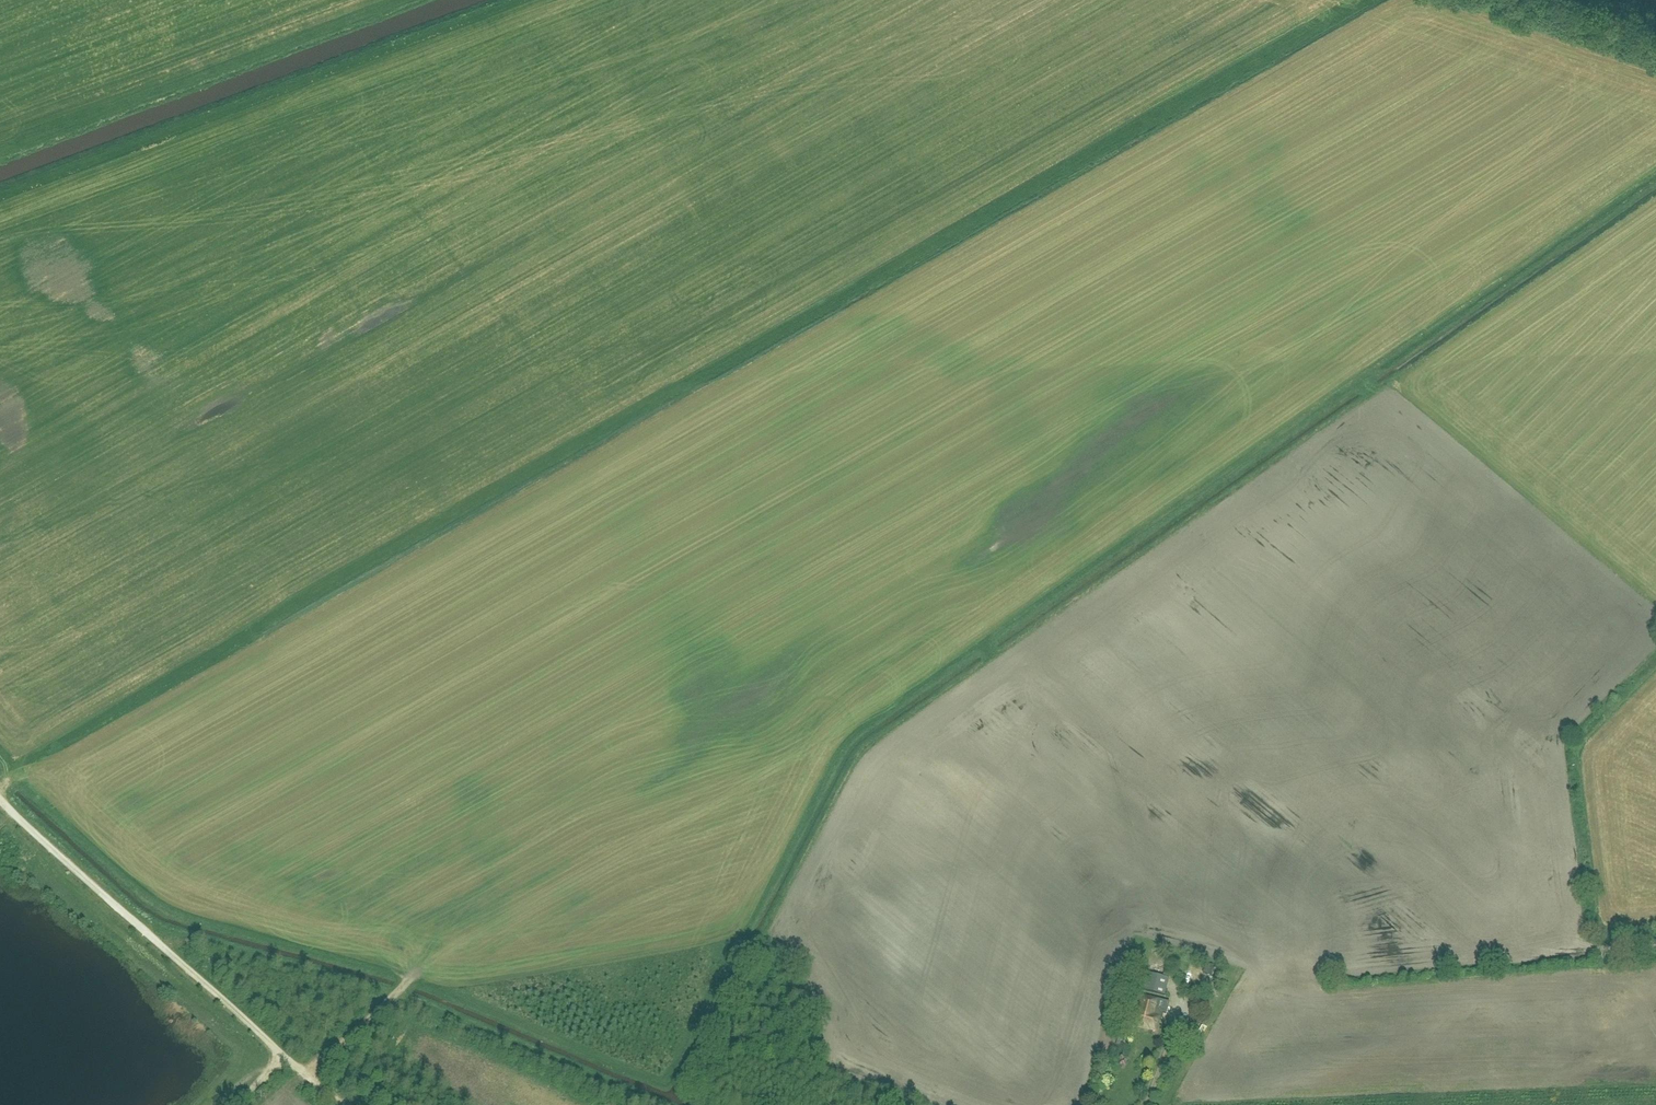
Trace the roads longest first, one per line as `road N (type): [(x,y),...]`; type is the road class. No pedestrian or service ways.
road 1 (track): [(286,1061),(0,791)]
road 2 (track): [(305,1075),(409,981)]

